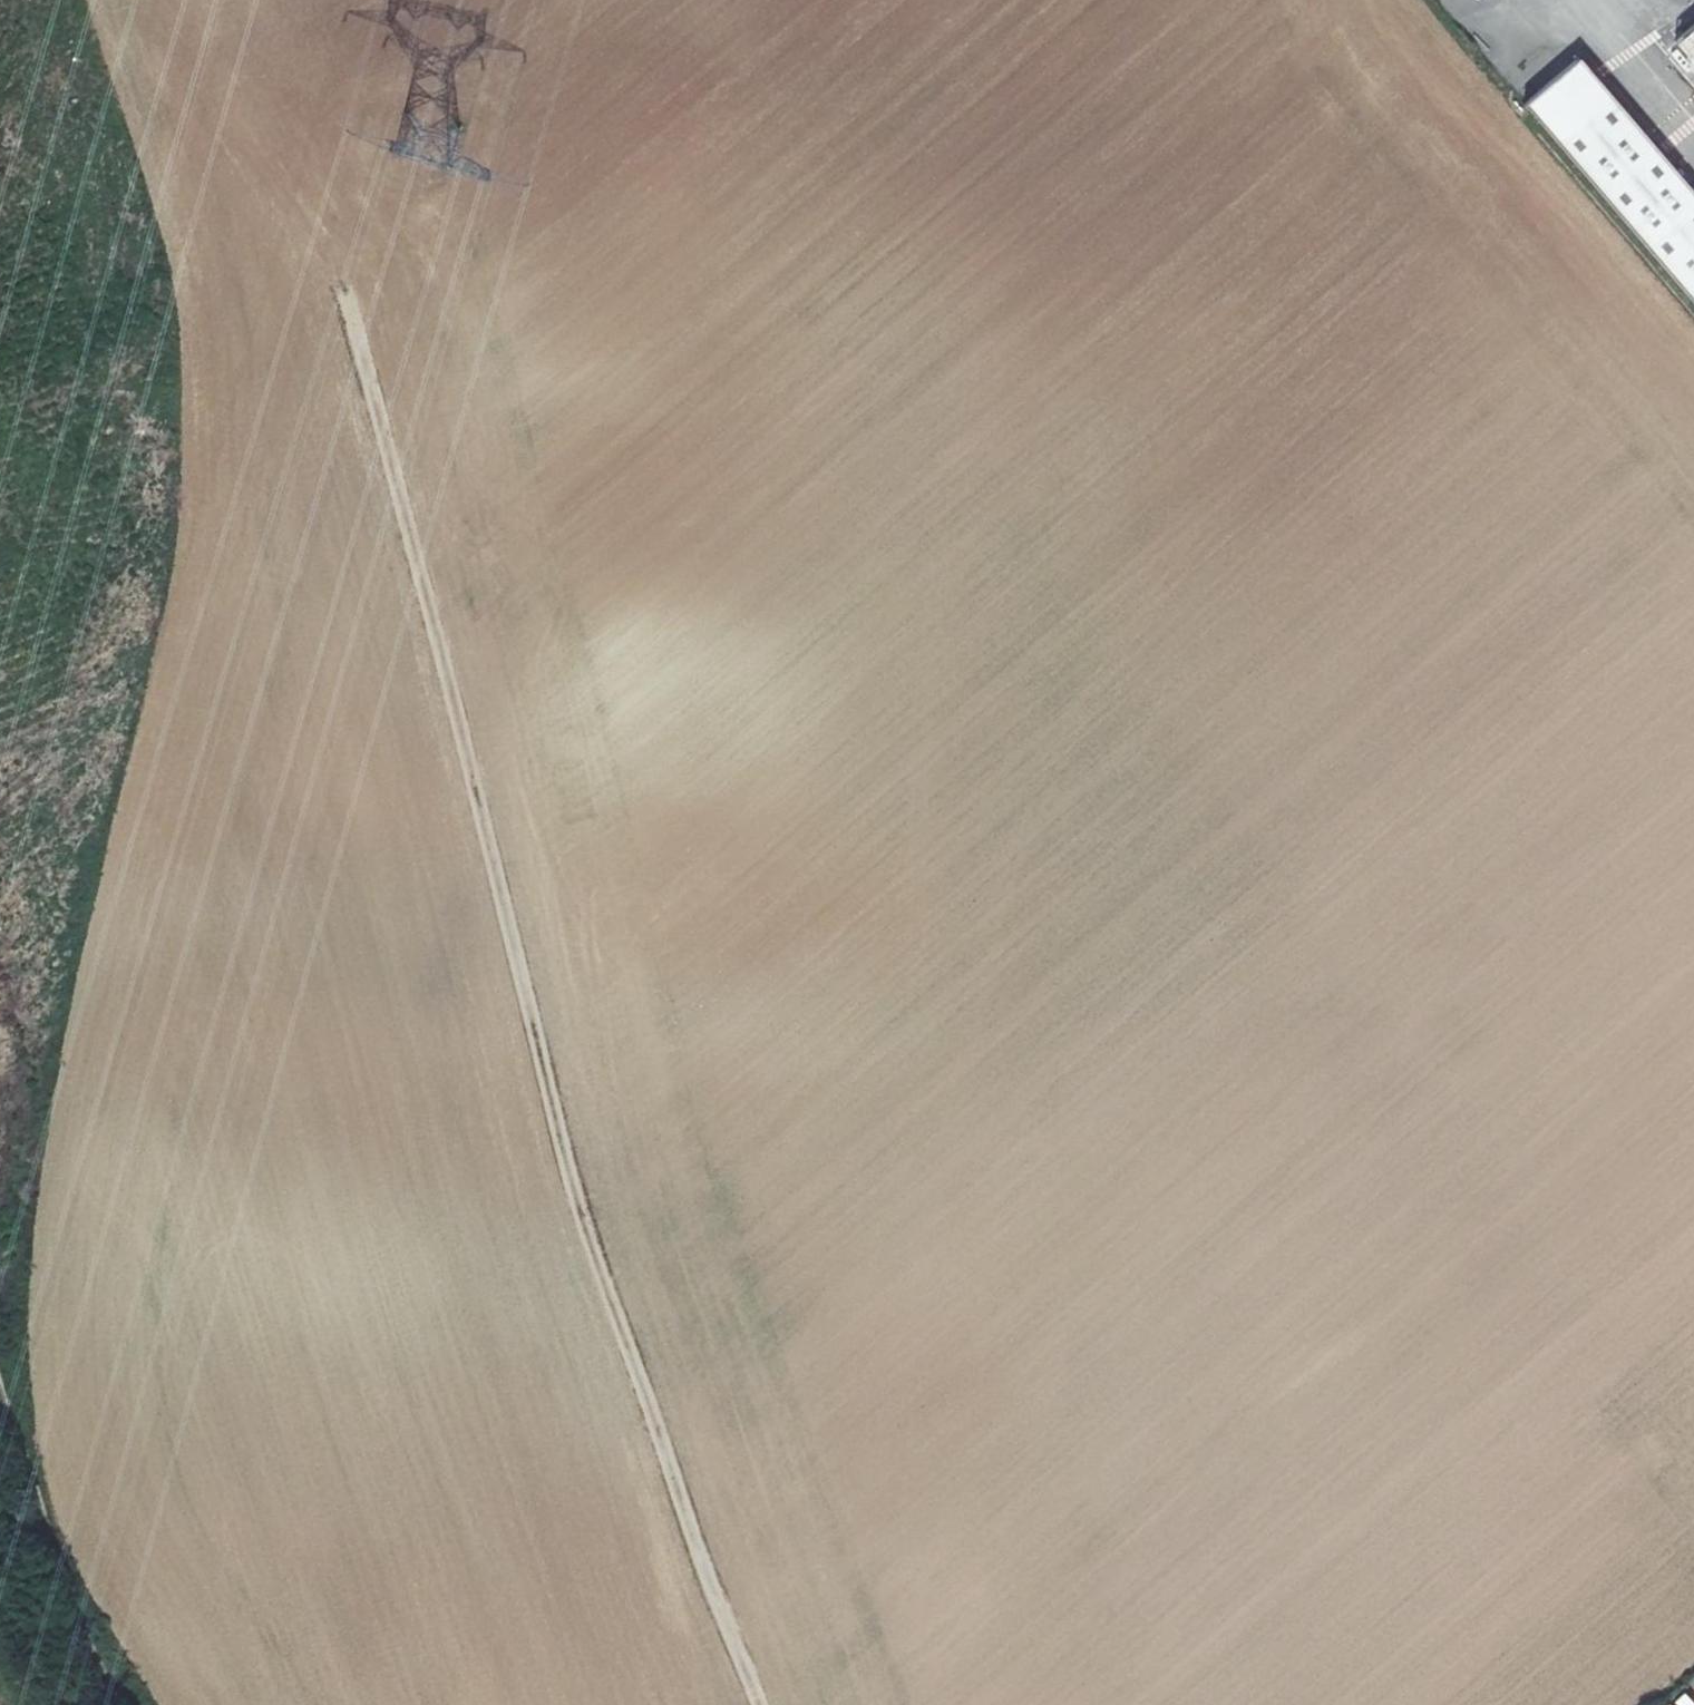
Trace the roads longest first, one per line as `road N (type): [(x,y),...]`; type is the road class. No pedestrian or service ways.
road 1 (track): [(361,372),(400,489),(583,1244),(756,1704)]
road 2 (track): [(121,1704),(81,1628),(0,1391)]

